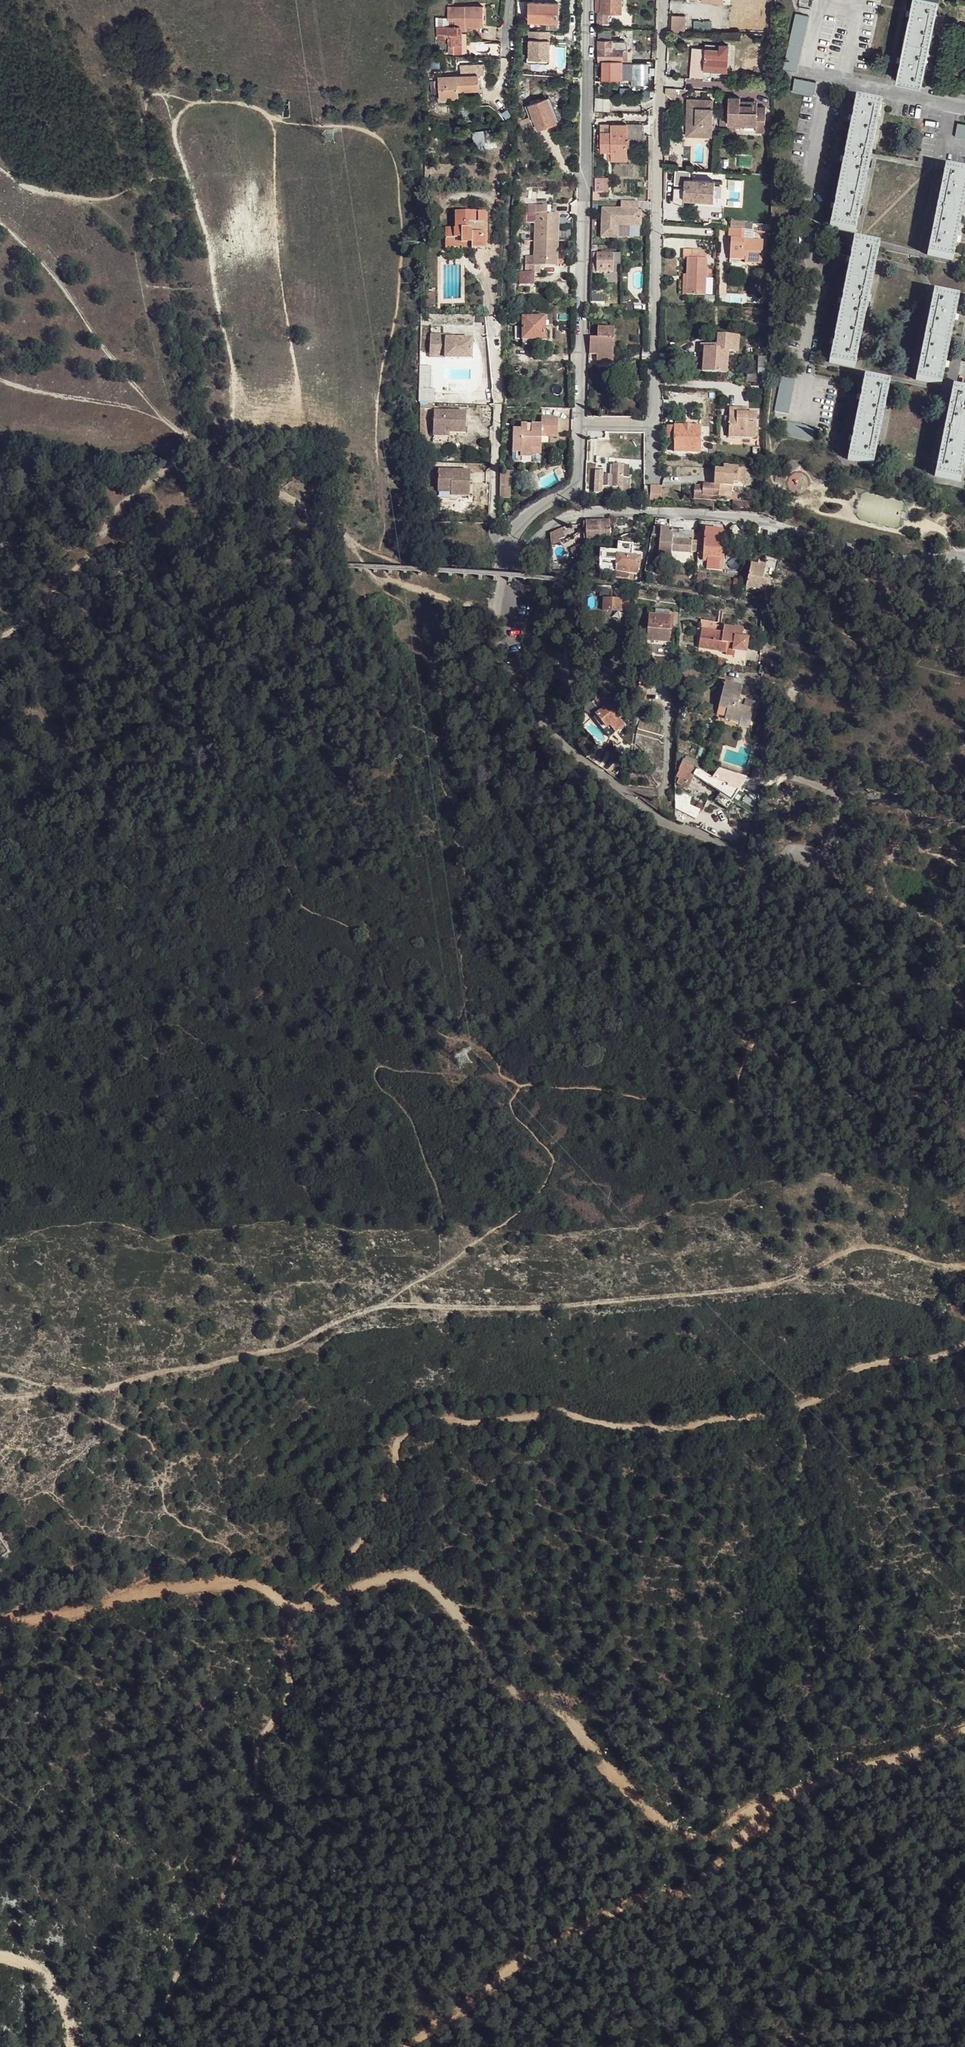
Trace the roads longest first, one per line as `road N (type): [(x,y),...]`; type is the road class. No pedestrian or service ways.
road 1 (track): [(384,572),(380,403),(408,268),(408,222),(387,132),(197,101),(178,119),(175,133),(212,241),(234,362),(229,421),(201,456)]
road 2 (track): [(964,1266),(863,1248),(765,1289),(544,1310),(390,1308),(325,1327),(303,1347),(102,1391),(0,1398)]
road 3 (track): [(0,1631),(126,1596),(244,1584),(307,1620),(414,1579),(446,1596),(509,1681),(566,1717),(654,1812),(694,1837),(765,1810)]
road 4 (track): [(964,1344),(870,1370),(798,1408),(762,1417),(665,1431),(561,1410),(413,1427),(367,1543),(298,1616)]
road 5 (track): [(496,605),(420,591),(263,484),(211,467),(160,478),(130,502),(79,567),(0,641)]
road 6 (unclassified): [(964,560),(860,554),(758,519),(616,512),(572,516),(502,563)]
road 7 (track): [(414,2046),(580,1930),(655,1897),(697,1890),(761,1828),(765,1810)]
road 8 (residential): [(654,427),(663,0)]
road 9 (residential): [(591,0),(581,425)]
road 10 (unclassified): [(502,563),(499,634),(519,697),(620,789),(752,861)]
road 11 (track): [(964,935),(893,900),(752,861)]
road 12 (track): [(765,1810),(964,1733)]
road 13 (track): [(360,556),(441,640),(509,679)]
road 14 (residential): [(581,425),(578,484),(526,519),(502,563)]
road 15 (track): [(504,1223),(374,1311)]
road 16 (track): [(0,1961),(30,1968),(66,2011),(72,2046)]

